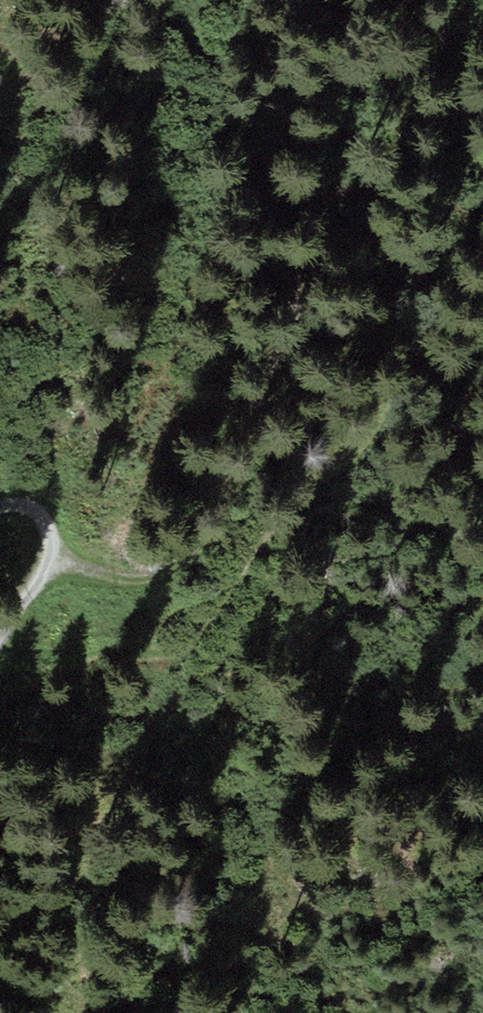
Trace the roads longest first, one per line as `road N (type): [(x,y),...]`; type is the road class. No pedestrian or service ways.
road 1 (track): [(38,555),(120,578),(152,576),(187,553),(288,315),(293,275),(264,166),(271,138),(319,62),(329,0)]
road 2 (track): [(0,692),(105,650),(155,648),(187,636),(226,598),(267,524),(385,407),(408,364),(424,356),(482,376)]
road 3 (track): [(0,629),(28,586),(48,523),(39,506),(0,507)]

